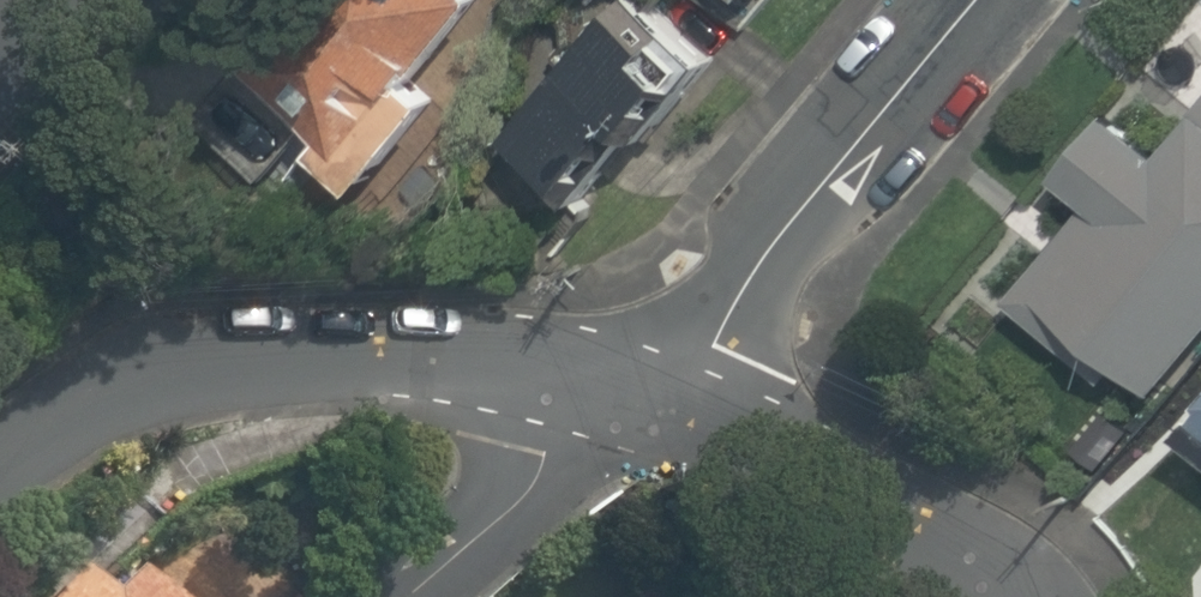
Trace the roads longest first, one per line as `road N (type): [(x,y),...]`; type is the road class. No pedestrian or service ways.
road 1 (residential): [(0,483),(120,395),(231,357),(382,349),(562,382)]
road 2 (residential): [(985,0),(848,164),(689,405)]
road 3 (residential): [(689,405),(935,531),(1019,596)]
road 4 (residential): [(409,596),(533,489),(562,382)]
road 5 (residential): [(562,382),(689,405)]

